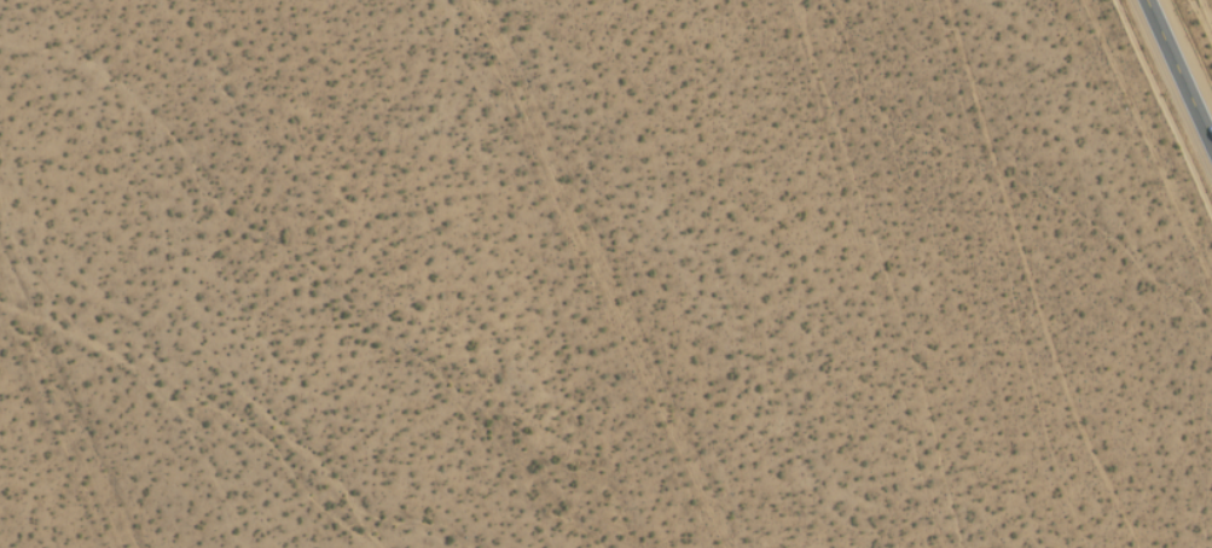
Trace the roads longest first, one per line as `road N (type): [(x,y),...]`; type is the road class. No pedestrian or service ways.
road 1 (primary): [(1211,146),(1145,0)]

